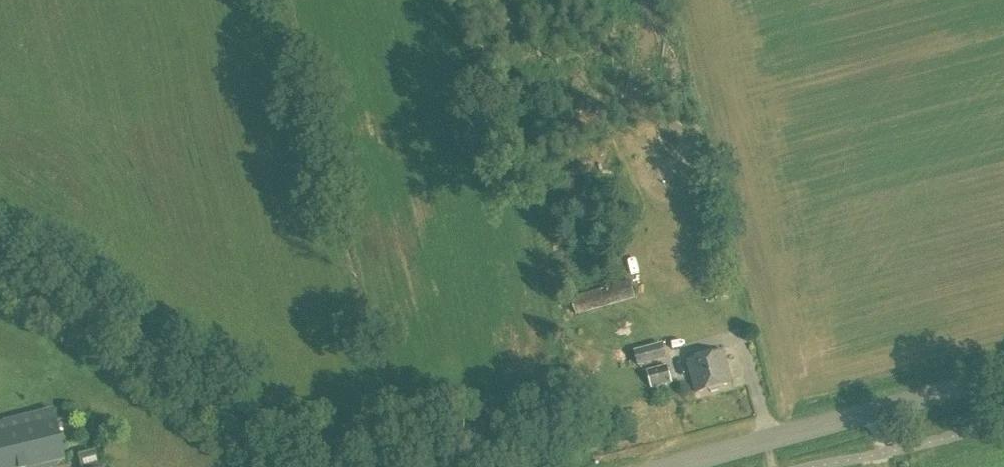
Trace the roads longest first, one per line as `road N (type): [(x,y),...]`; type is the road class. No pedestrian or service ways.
road 1 (track): [(332,466),(0,240)]
road 2 (tertiary): [(665,466),(1003,375)]

